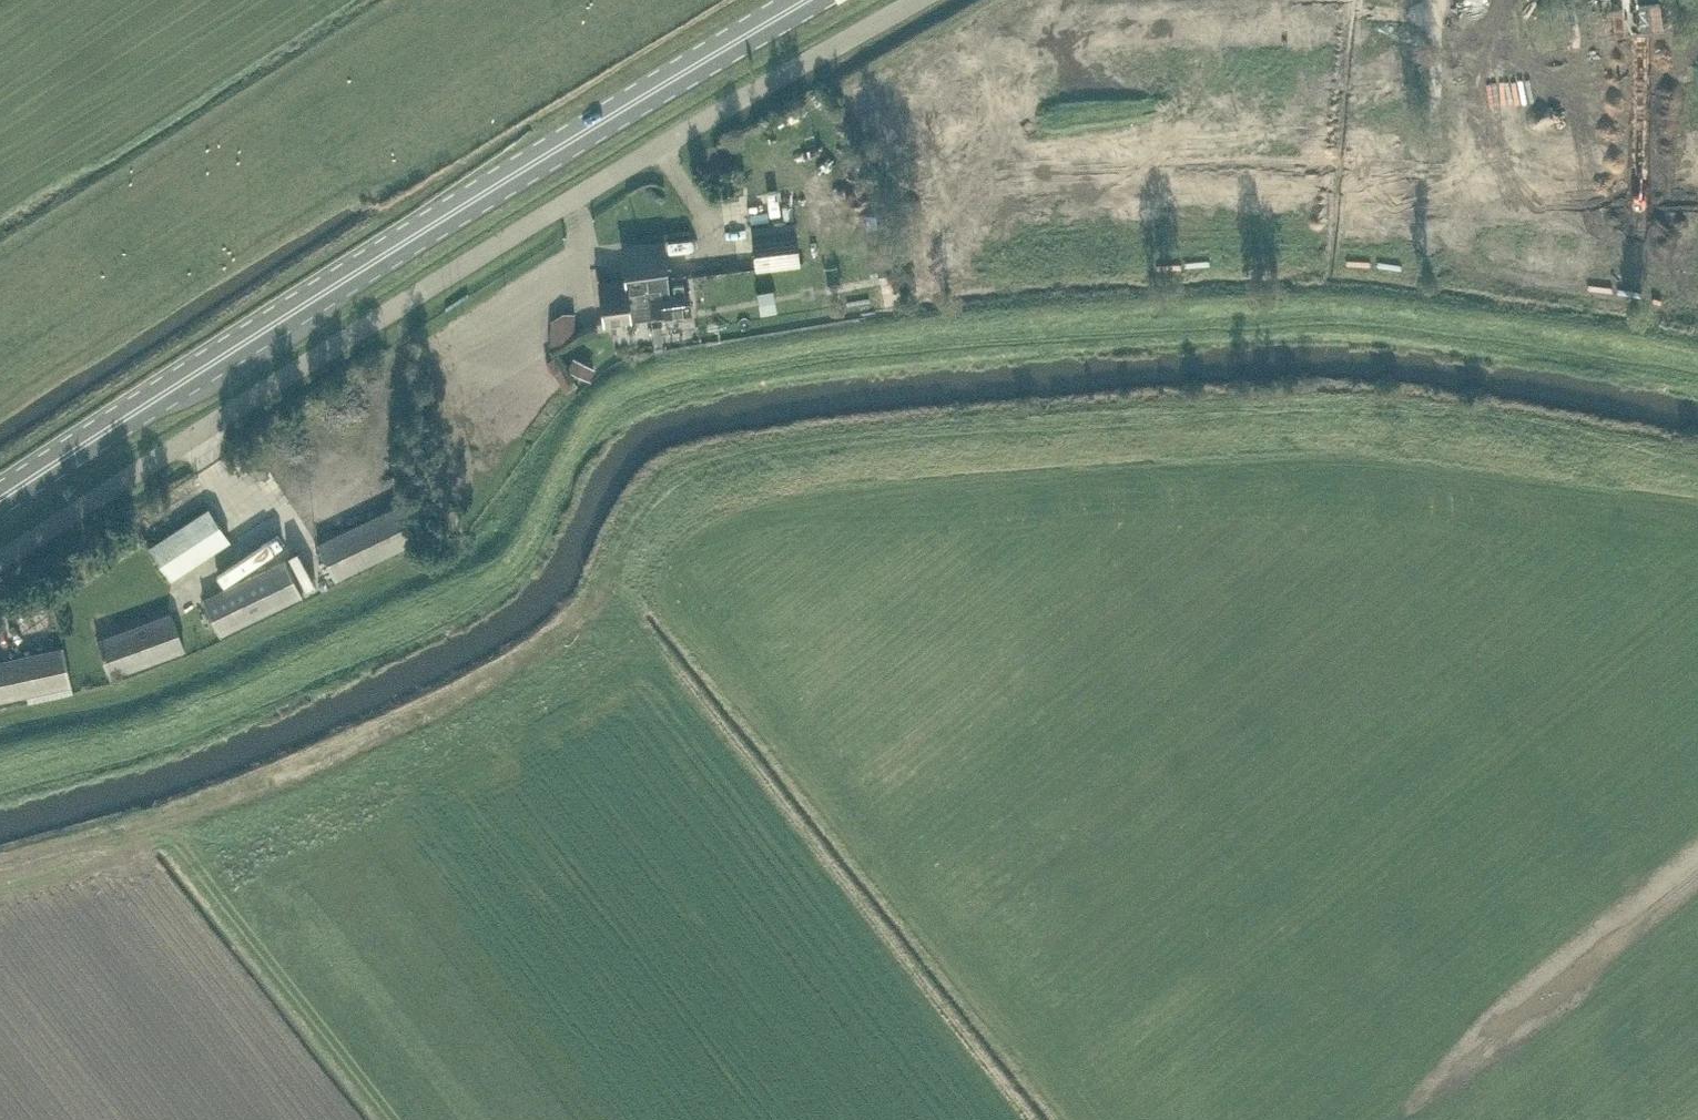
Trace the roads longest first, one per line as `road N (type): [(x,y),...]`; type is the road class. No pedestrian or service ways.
road 1 (unclassified): [(0,561),(658,148),(916,0)]
road 2 (primary): [(0,498),(408,239),(809,0)]
road 3 (track): [(0,860),(200,805),(375,738),(545,654),(613,596)]

